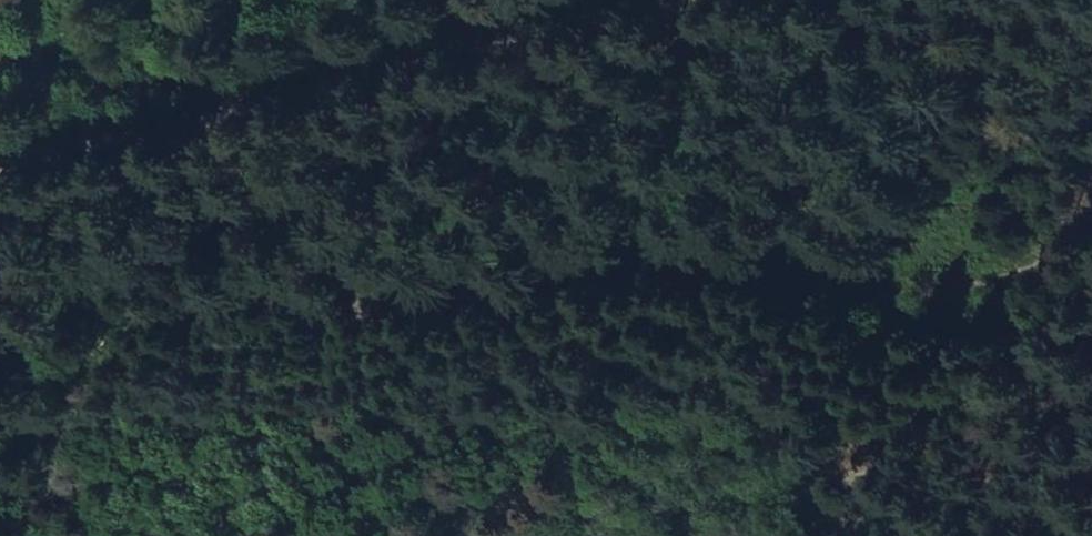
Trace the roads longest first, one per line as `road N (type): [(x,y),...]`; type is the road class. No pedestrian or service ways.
road 1 (track): [(0,152),(659,0)]

